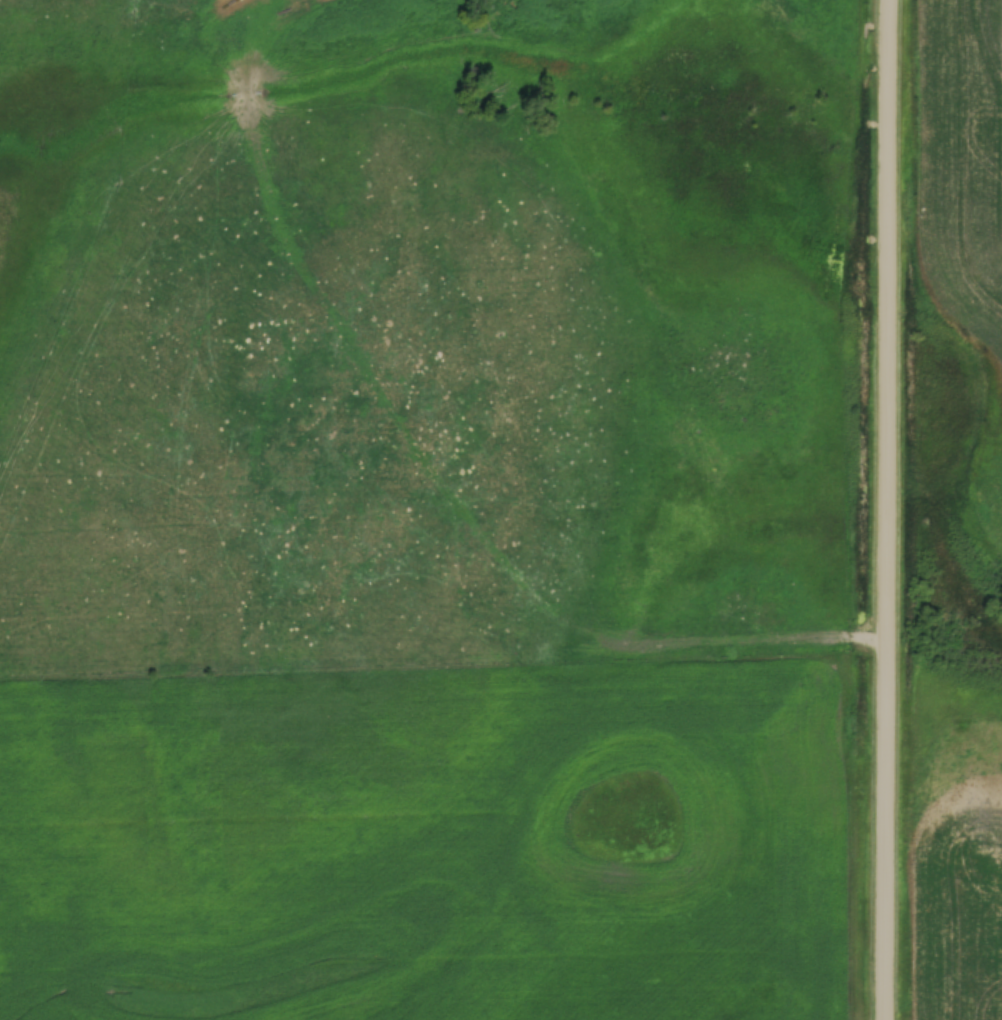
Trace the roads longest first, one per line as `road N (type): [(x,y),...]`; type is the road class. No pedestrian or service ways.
road 1 (tertiary): [(883,1019),(886,24),(892,0)]

